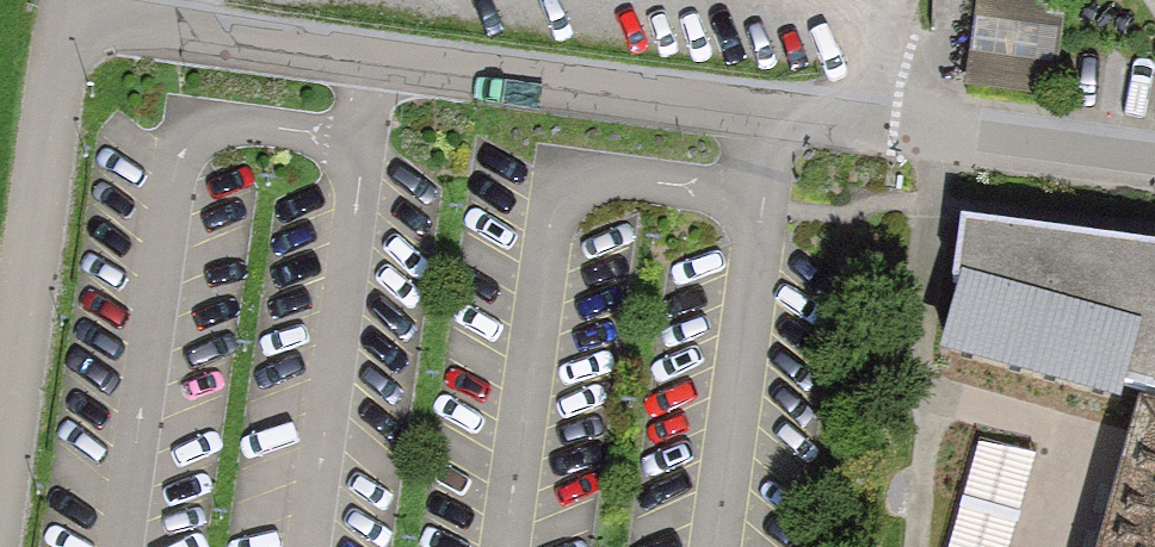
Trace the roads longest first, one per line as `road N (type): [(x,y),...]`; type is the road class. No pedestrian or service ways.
road 1 (unclassified): [(70,18),(1154,159)]
road 2 (unclassified): [(0,490),(70,18)]

